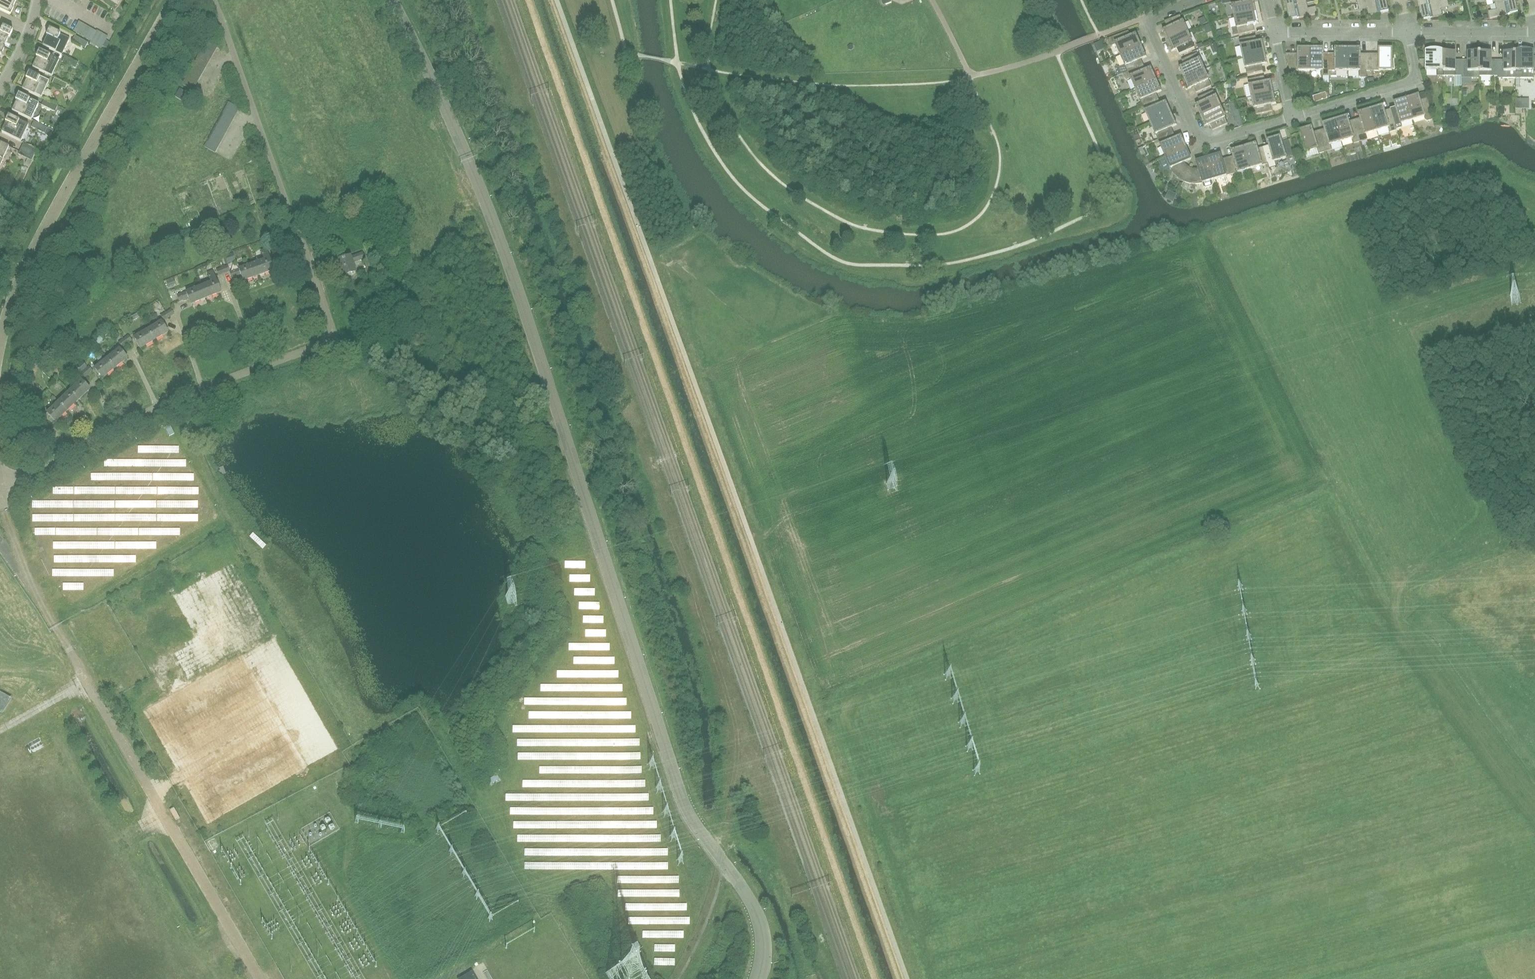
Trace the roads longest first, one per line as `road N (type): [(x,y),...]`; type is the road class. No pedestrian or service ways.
road 1 (unclassified): [(758,978),(759,917),(680,800),(512,271),(470,162),(391,0)]
road 2 (unclassified): [(0,478),(23,476),(159,407),(335,338),(213,0)]
road 3 (unclassified): [(0,346),(55,213),(175,0)]
road 4 (residential): [(1291,123),(1207,142),(1194,131),(1142,15),(1188,0)]
road 5 (residential): [(1291,123),(1414,80),(1409,31)]
road 6 (residential): [(1409,31),(1274,29)]
road 7 (residential): [(1534,27),(1409,31)]

